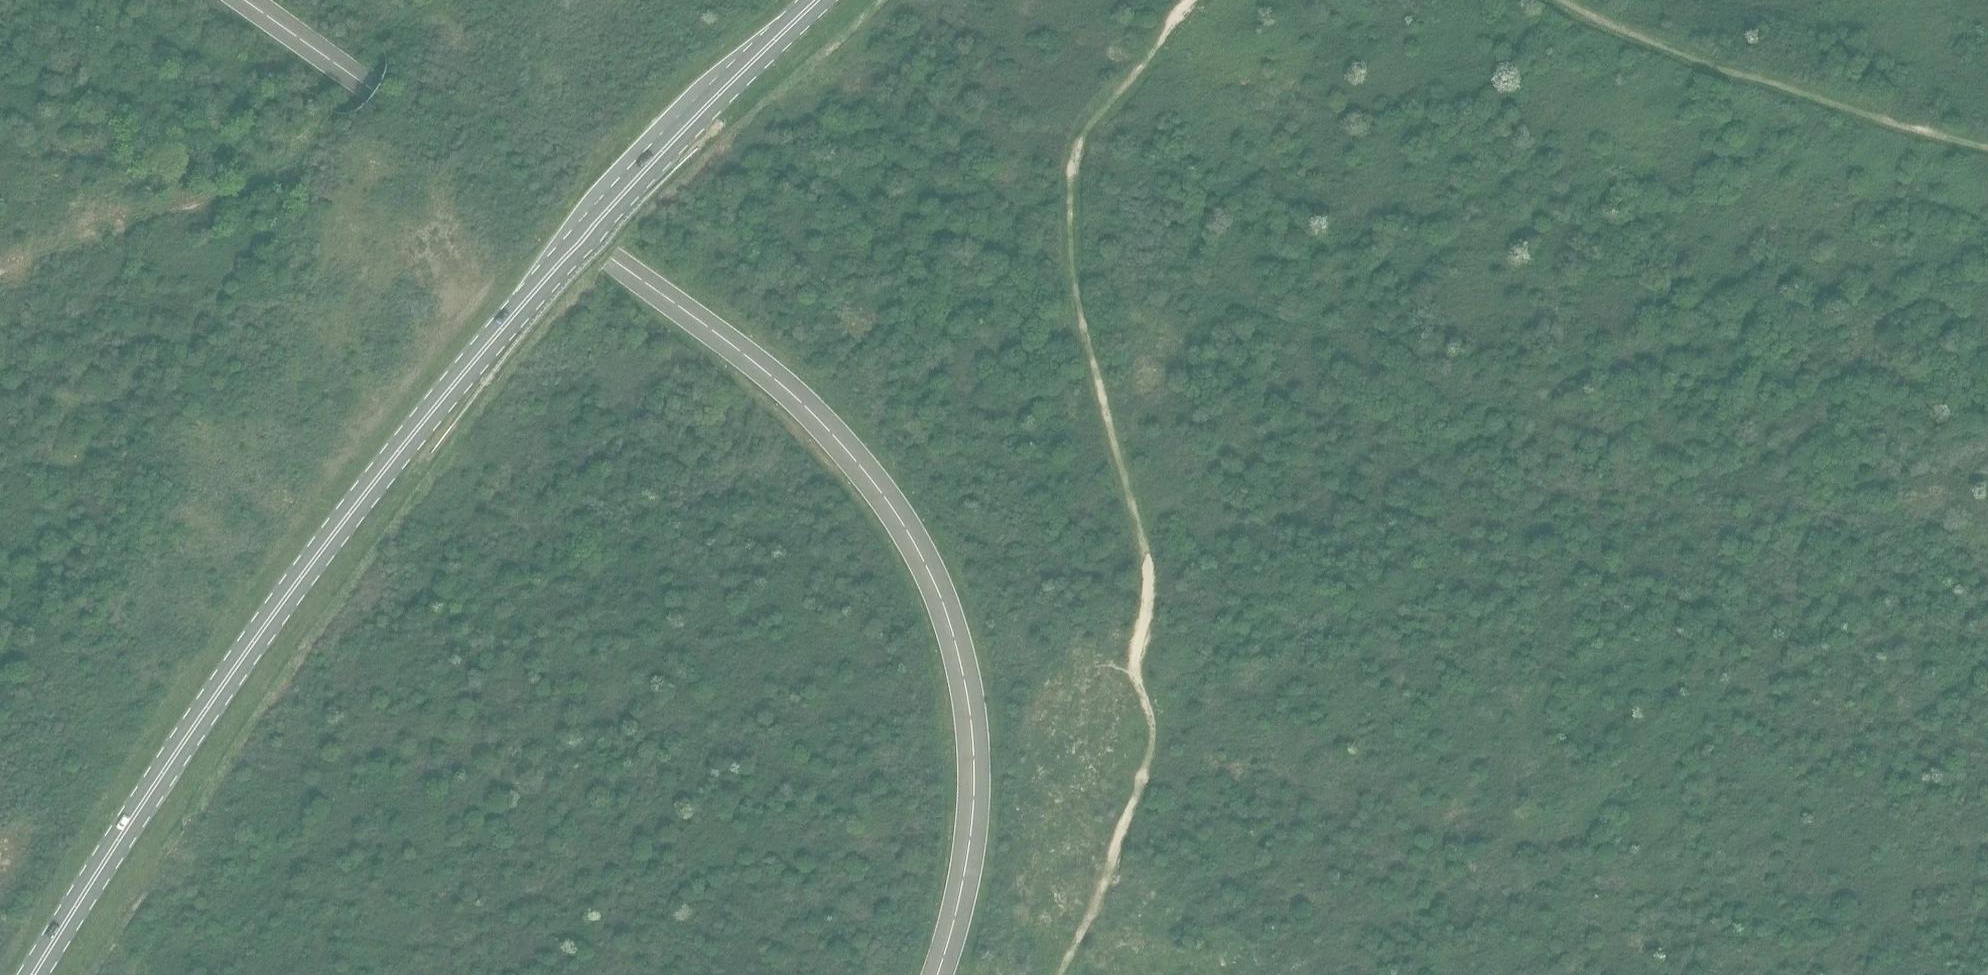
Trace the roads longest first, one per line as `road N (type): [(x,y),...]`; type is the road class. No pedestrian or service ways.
road 1 (unclassified): [(936,974),(962,882),(973,799),(971,721),(957,644),(902,521),(823,422),(763,369),(246,0)]
road 2 (primary): [(33,974),(277,609),(428,411),(587,224),(816,0)]

